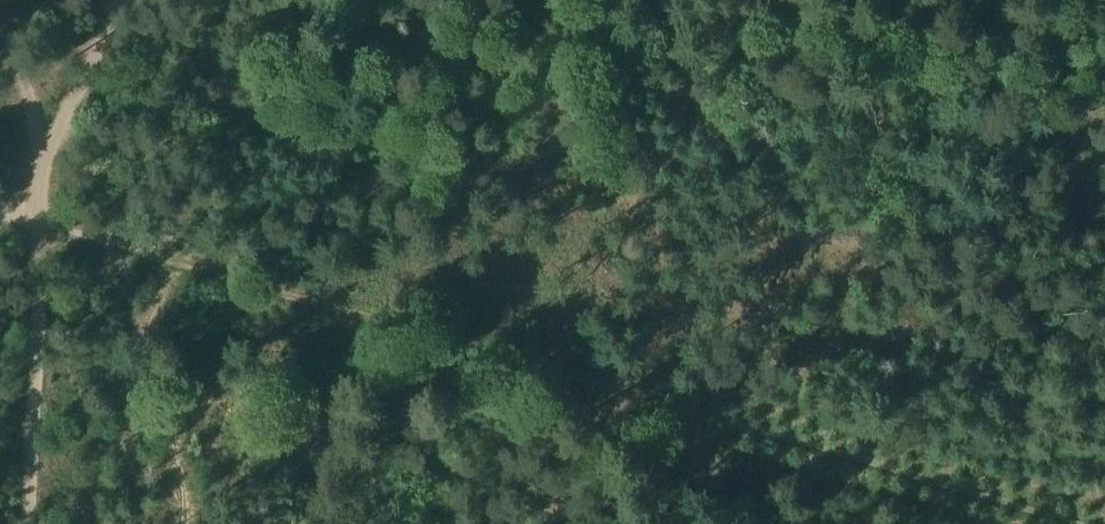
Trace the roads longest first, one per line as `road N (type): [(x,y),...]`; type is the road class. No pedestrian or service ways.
road 1 (track): [(41,230),(686,393)]
road 2 (track): [(29,523),(40,170),(27,104),(0,53)]
road 3 (track): [(686,393),(1104,495)]
road 4 (track): [(120,0),(40,170)]

